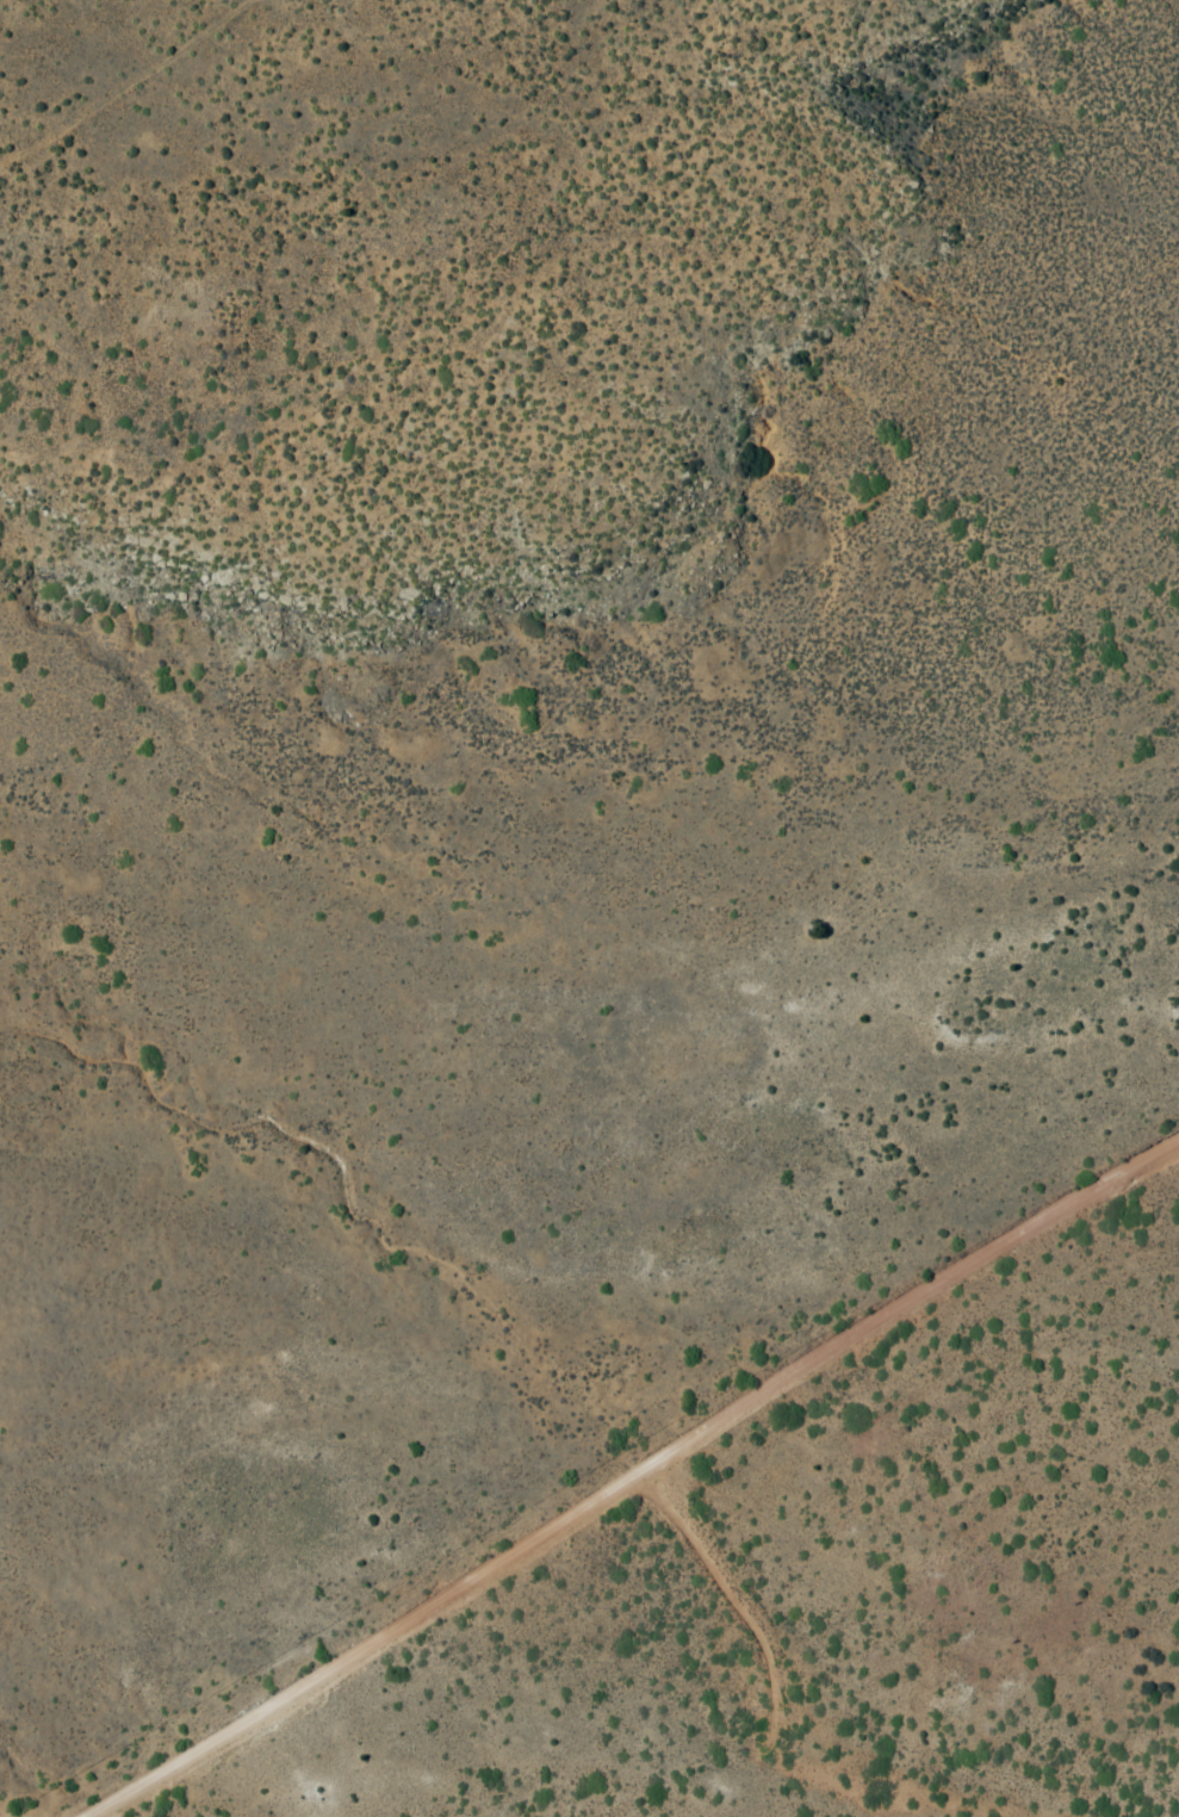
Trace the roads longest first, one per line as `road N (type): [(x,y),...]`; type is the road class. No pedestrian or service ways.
road 1 (residential): [(88,1816),(755,1395),(1178,1141)]
road 2 (residential): [(0,107),(186,0)]

